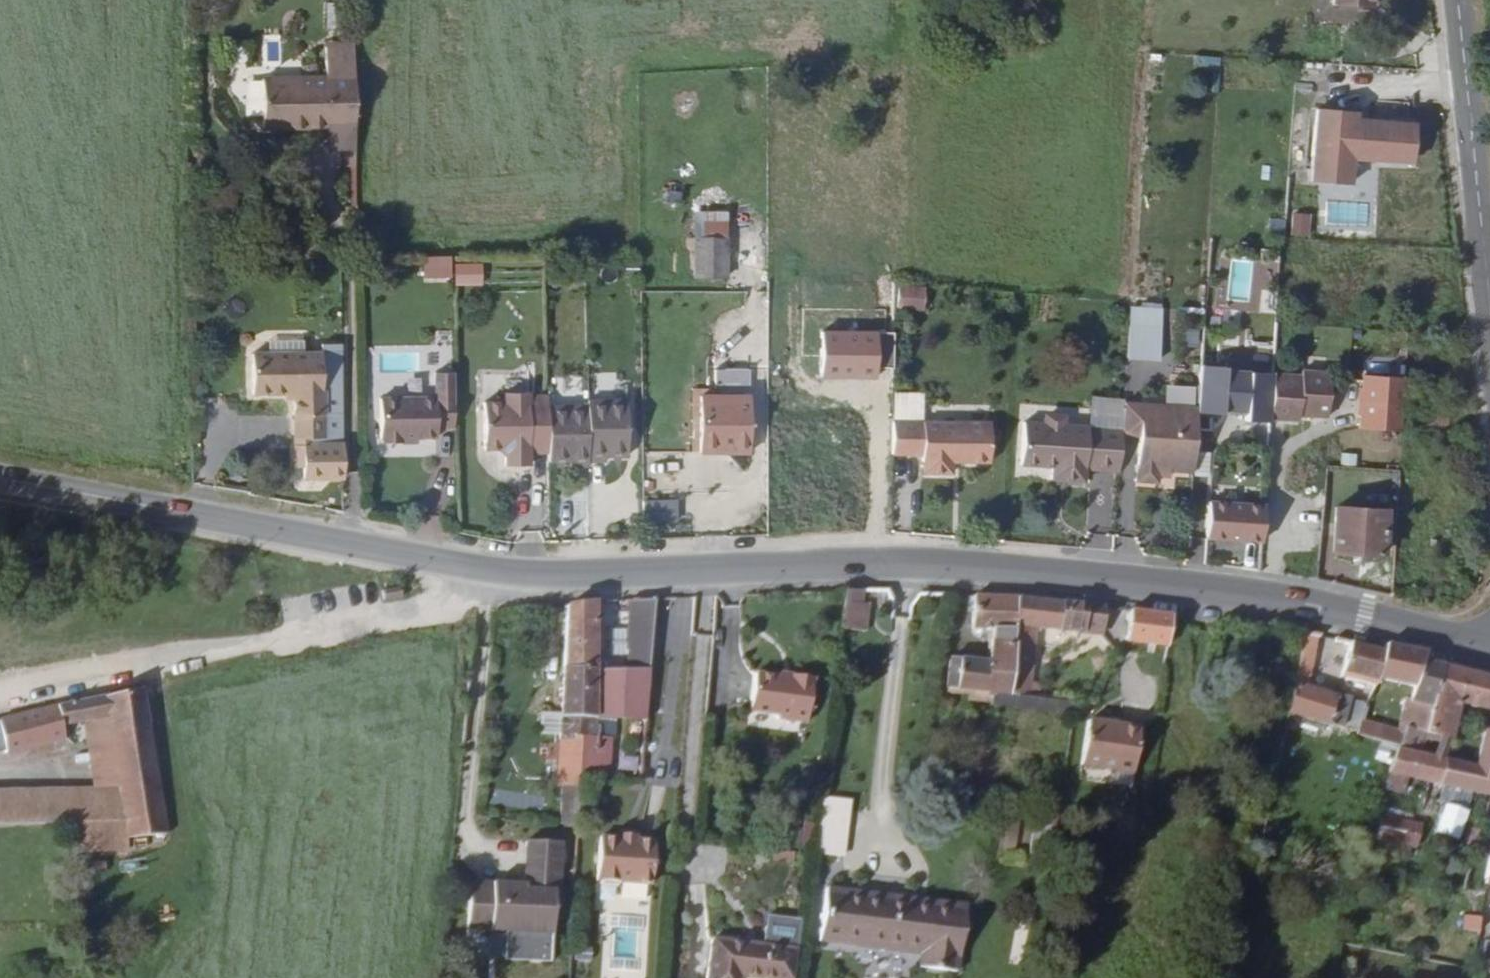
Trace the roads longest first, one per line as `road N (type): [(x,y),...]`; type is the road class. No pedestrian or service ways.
road 1 (secondary): [(1489,644),(1126,575),(899,562),(506,572),(0,476)]
road 2 (secondary): [(1489,295),(1457,0)]

